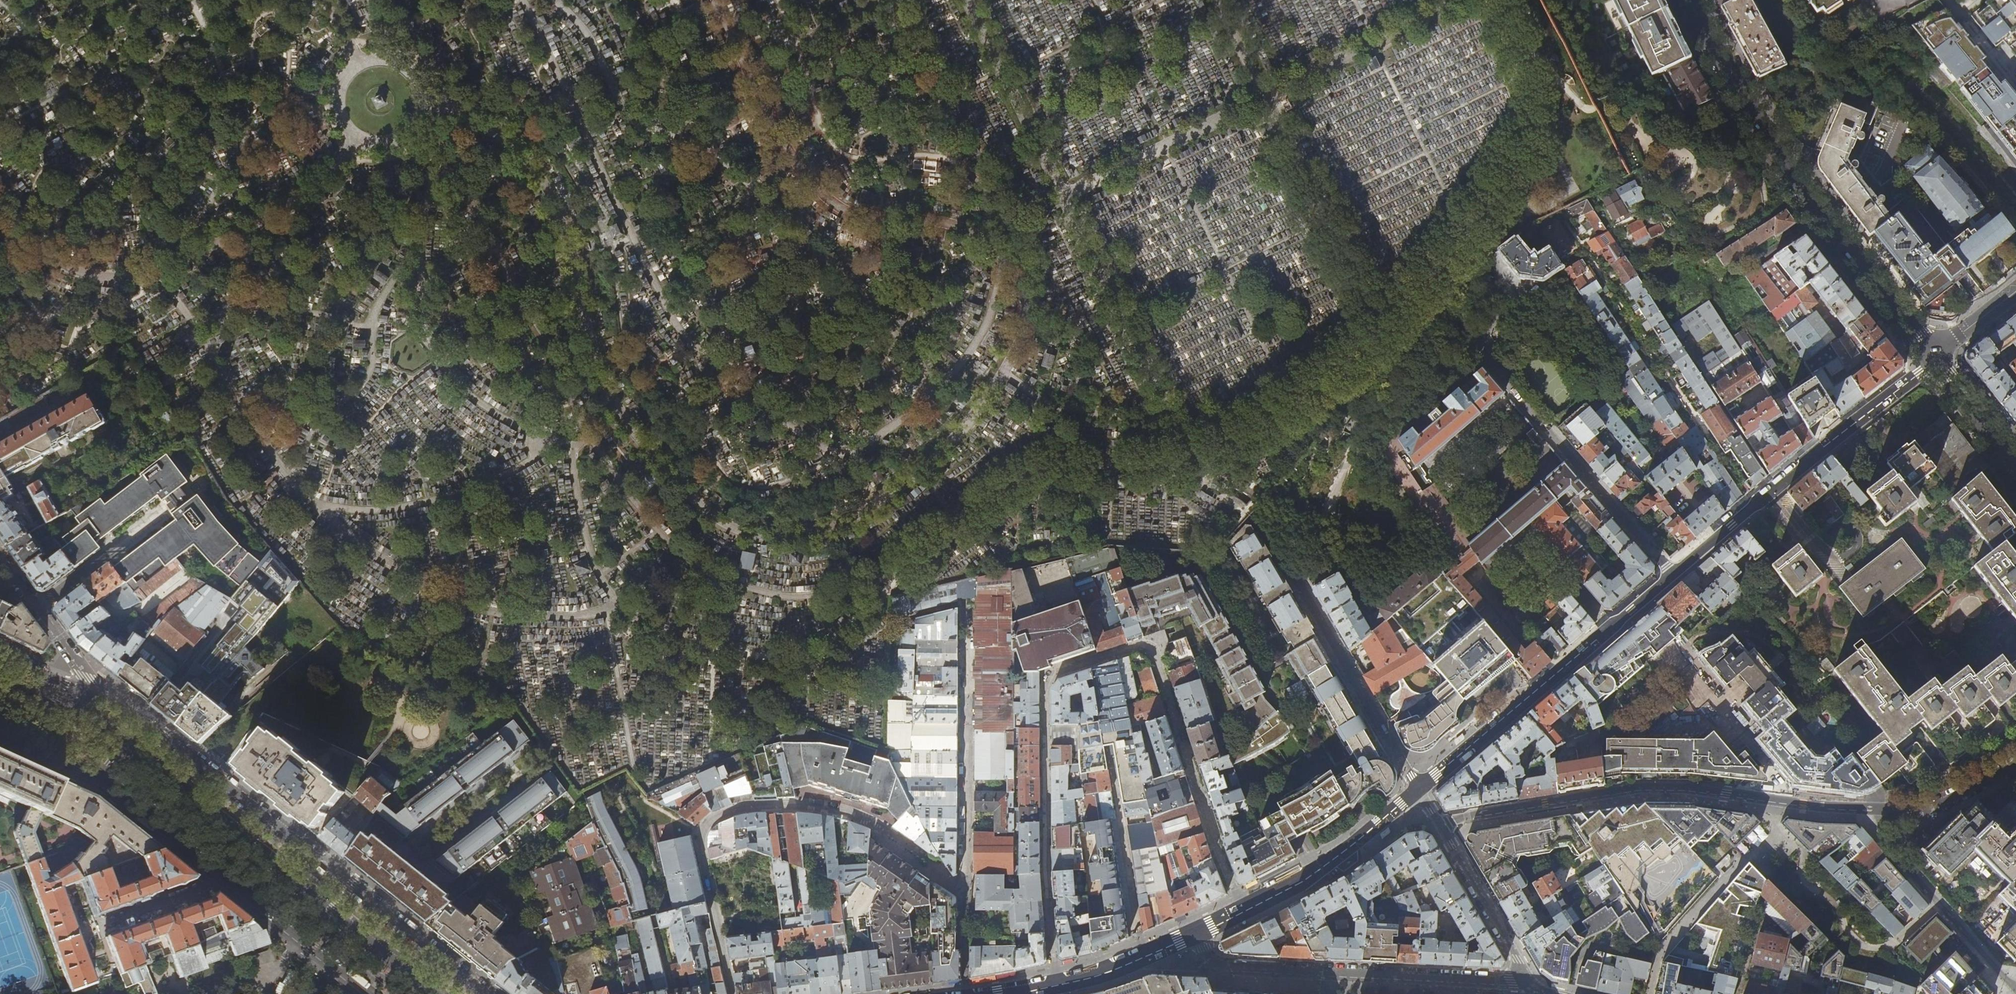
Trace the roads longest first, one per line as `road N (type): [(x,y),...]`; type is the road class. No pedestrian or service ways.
road 1 (residential): [(1244,912),(1152,641),(1044,679),(1046,874),(1058,985)]
road 2 (residential): [(1418,790),(1933,360)]
road 3 (residential): [(965,895),(861,819),(796,807),(720,815),(701,839),(732,993)]
road 4 (secondary): [(1691,0),(1795,179),(1933,360)]
road 5 (residential): [(1854,808),(1631,789),(1438,822)]
road 6 (primary): [(437,993),(126,744)]
road 7 (residential): [(1537,989),(1220,965),(1198,934)]
road 8 (primary): [(100,779),(369,993)]
road 9 (residential): [(1418,790),(1256,507)]
road 10 (residential): [(965,895),(966,603)]
road 11 (residential): [(1854,808),(2015,993)]
road 12 (residential): [(1244,912),(1303,882),(1418,790)]
road 13 (residential): [(1438,822),(1537,989)]
road 14 (residential): [(71,716),(87,677),(0,557)]
road 15 (residential): [(2015,764),(1926,811),(1854,808)]
road 16 (residential): [(1198,934),(1058,985)]
road 17 (secondary): [(1933,360),(2015,466)]

